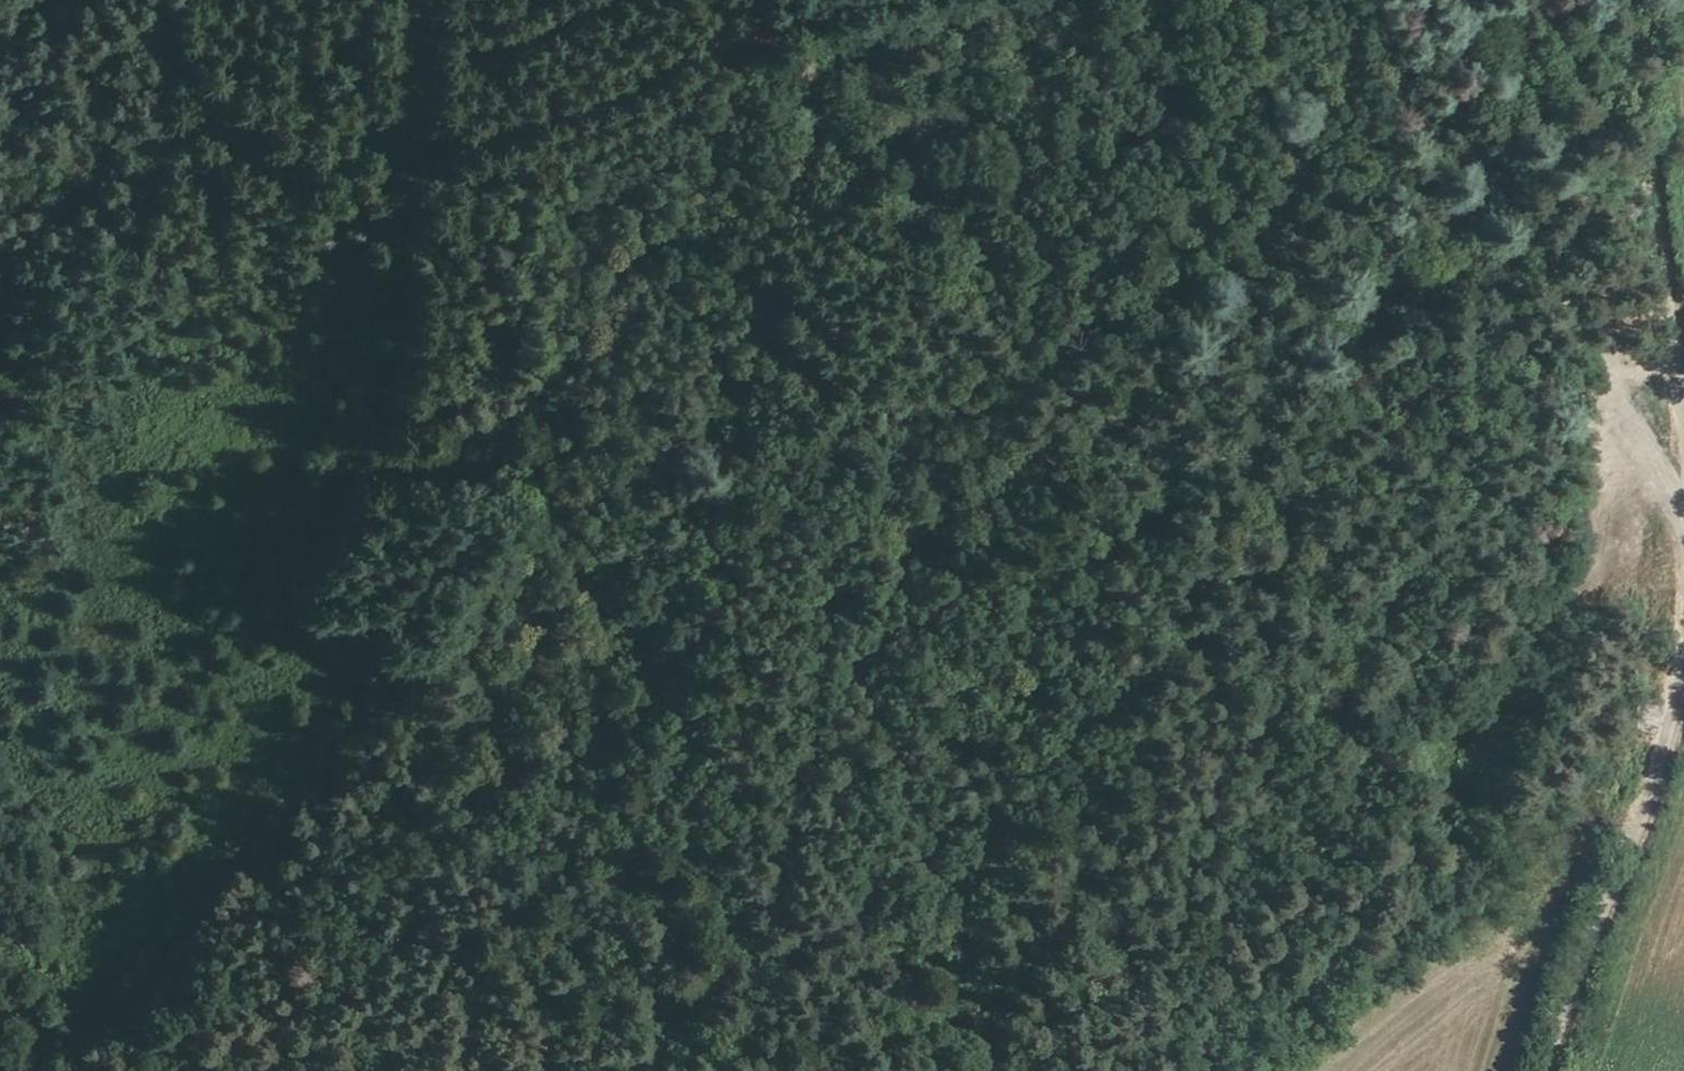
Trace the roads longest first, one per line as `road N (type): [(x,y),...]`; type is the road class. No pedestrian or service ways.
road 1 (track): [(1555,1070),(1658,787),(1683,676)]
road 2 (track): [(1683,211),(1657,0)]

